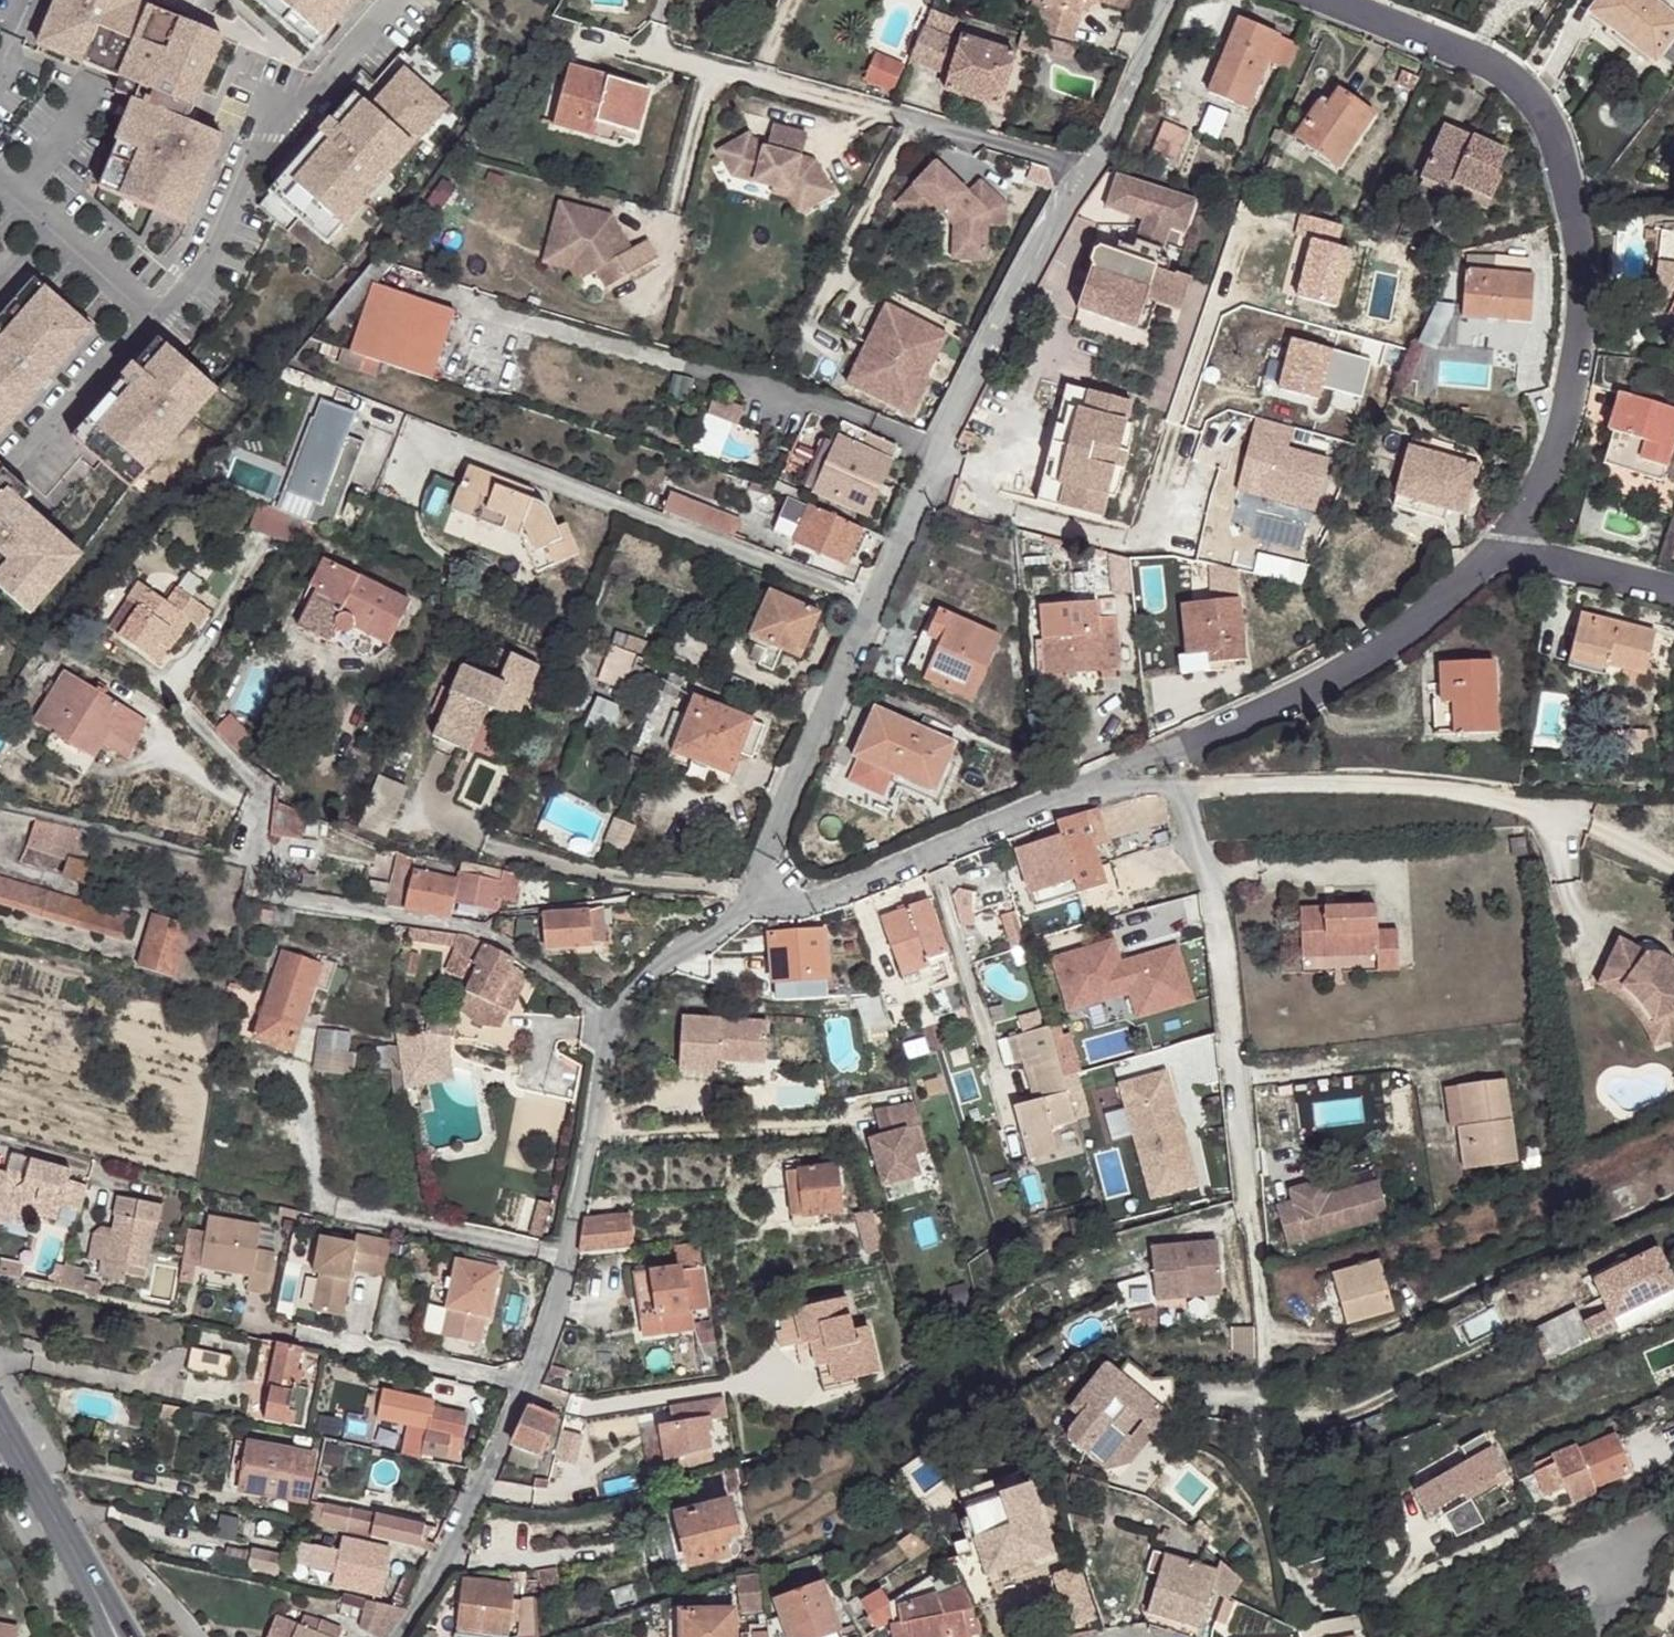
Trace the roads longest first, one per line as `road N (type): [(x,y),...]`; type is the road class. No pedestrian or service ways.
road 1 (residential): [(758,889),(941,454),(1048,236),(1094,173)]
road 2 (residential): [(1331,0),(1491,64),(1522,87),(1544,117),(1565,177),(1584,304),(1577,368),(1566,424),(1505,545)]
road 3 (residential): [(396,1636),(484,1473),(553,1316),(610,1019)]
road 4 (residential): [(1205,875),(1257,1264),(1266,1409)]
road 5 (residential): [(1505,545),(1355,665),(1091,788)]
road 6 (residential): [(610,1019),(487,934),(283,903),(262,886),(259,865)]
road 7 (residential): [(1181,789),(1344,782),(1474,792),(1556,814)]
road 8 (residential): [(1091,788),(824,900),(758,889)]
road 9 (residential): [(915,123),(809,332)]
road 10 (residential): [(610,1019),(671,955),(749,908),(758,889)]
road 11 (residential): [(1094,173),(1166,0)]
road 12 (residential): [(1094,173),(915,123)]
road 13 (secondary): [(0,1425),(91,1586)]
road 14 (residential): [(1205,875),(1383,867)]
road 15 (residential): [(1505,545),(1673,584)]
road 16 (residential): [(915,123),(756,79)]
road 17 (residential): [(1673,1515),(1617,1549),(1591,1617),(1593,1636)]
road 18 (residential): [(715,67),(677,208)]
road 19 (residential): [(1556,814),(1569,891),(1591,938)]
road 20 (residential): [(1556,814),(1673,870)]

